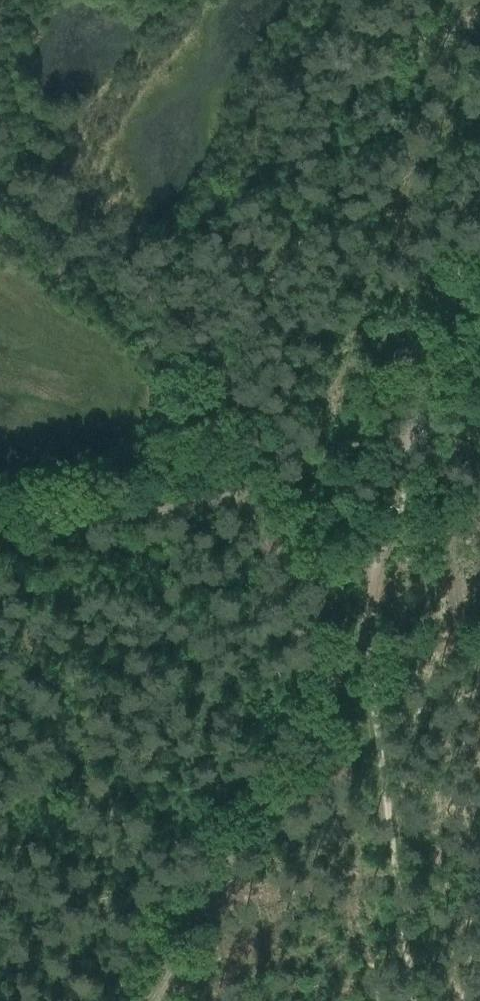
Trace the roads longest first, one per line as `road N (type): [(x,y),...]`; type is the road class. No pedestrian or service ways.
road 1 (track): [(406,442),(323,460),(272,488),(197,505),(0,517)]
road 2 (track): [(150,1000),(361,643)]
road 3 (track): [(406,442),(479,248)]

